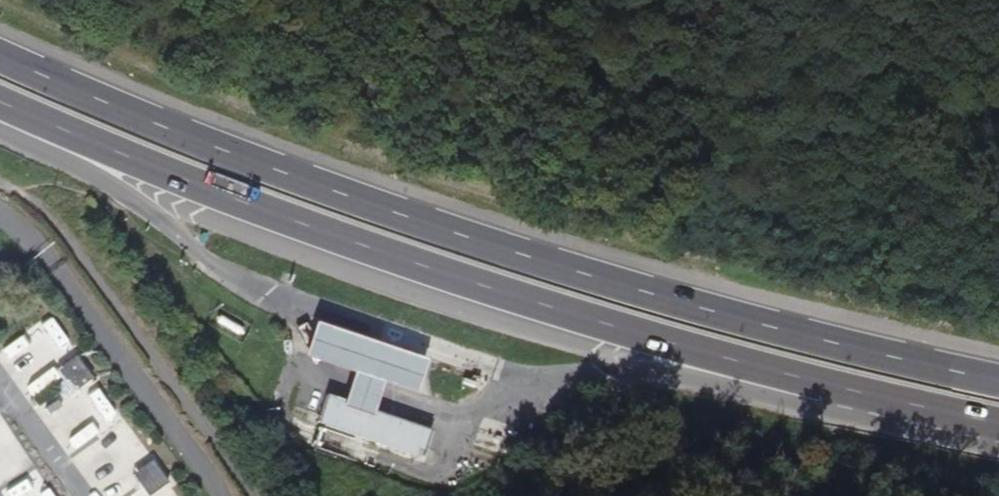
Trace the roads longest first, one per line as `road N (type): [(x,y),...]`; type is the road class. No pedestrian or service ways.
road 1 (primary): [(998,382),(897,365),(491,247),(0,56)]
road 2 (primary): [(0,104),(467,283),(889,404),(998,423)]

